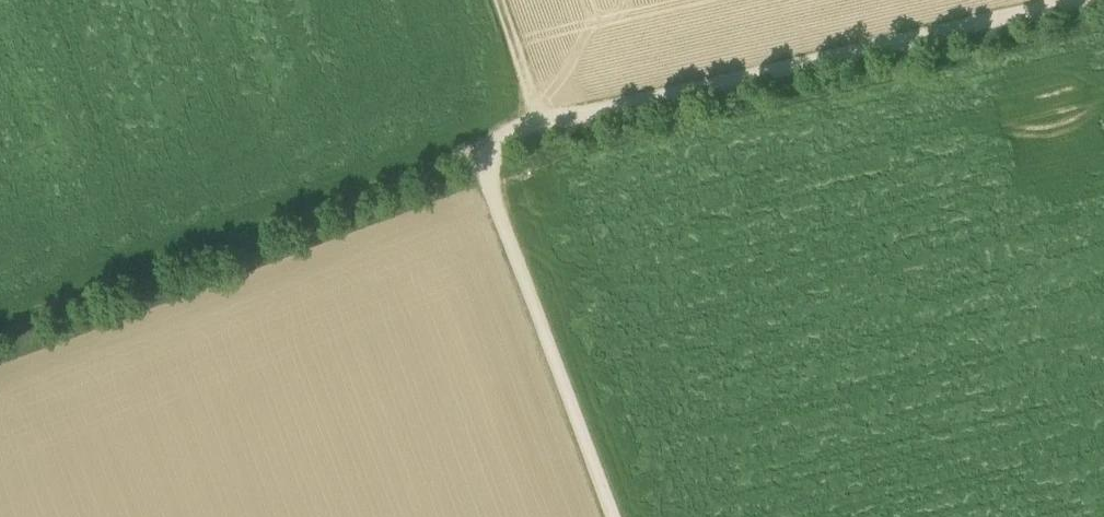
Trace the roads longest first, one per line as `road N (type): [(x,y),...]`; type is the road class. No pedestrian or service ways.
road 1 (track): [(1076,0),(547,125),(0,330)]
road 2 (unclassified): [(613,516),(474,149)]

